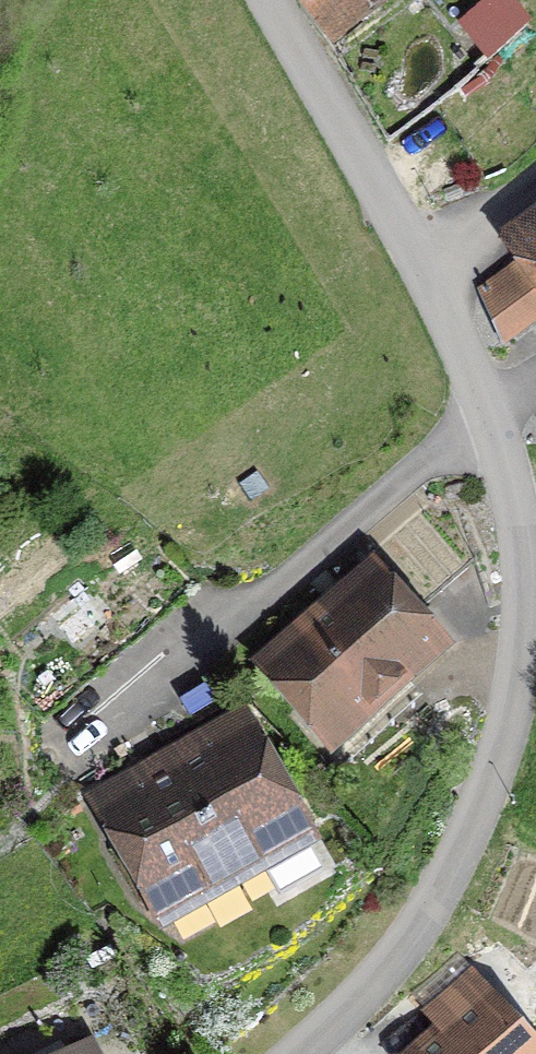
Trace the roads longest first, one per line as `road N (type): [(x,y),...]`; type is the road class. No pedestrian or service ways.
road 1 (unclassified): [(299,1053),(402,948),(440,891),(494,775),(516,694),(525,615),(518,509),(491,412),(429,273)]
road 2 (unclassified): [(429,273),(272,0)]
road 3 (residential): [(429,273),(535,182)]

